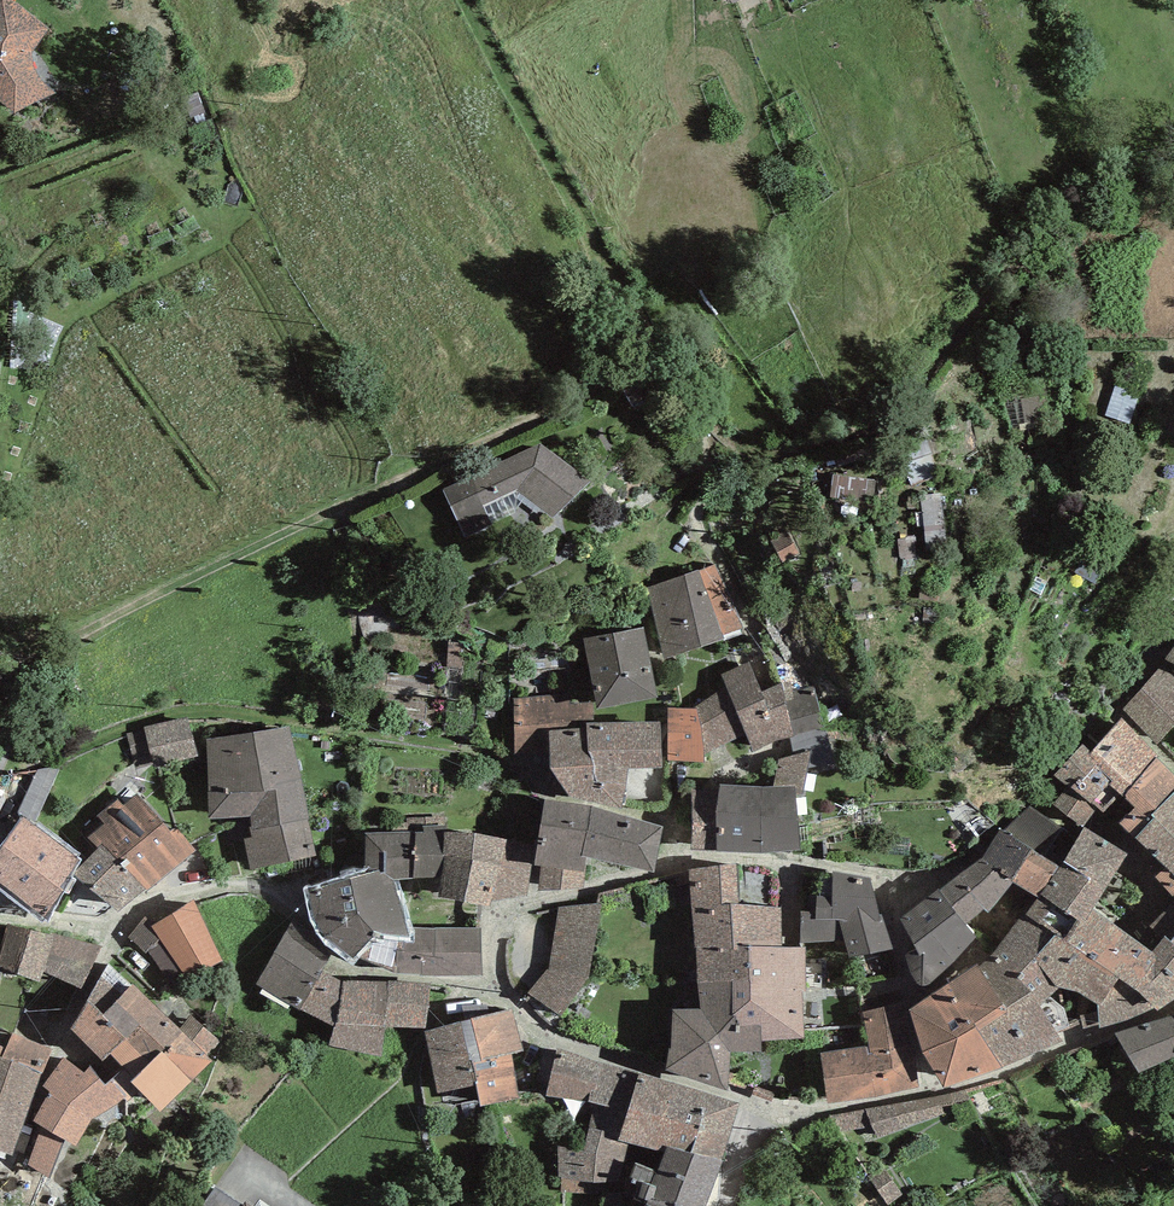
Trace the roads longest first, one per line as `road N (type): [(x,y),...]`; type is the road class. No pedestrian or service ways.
road 1 (residential): [(495,997),(496,930),(586,888),(757,853),(884,869),(929,1085)]
road 2 (residential): [(495,997),(472,985),(379,975),(290,905),(246,885),(167,896),(121,924),(0,917)]
road 3 (track): [(388,488),(1,669)]
road 4 (track): [(388,488),(559,406),(604,375),(614,343),(605,262)]
road 5 (residential): [(766,1115),(750,1098),(566,1043),(495,997)]
road 6 (residential): [(929,1085),(983,1080),(1173,1005)]
road 7 (residential): [(766,1115),(929,1085)]

